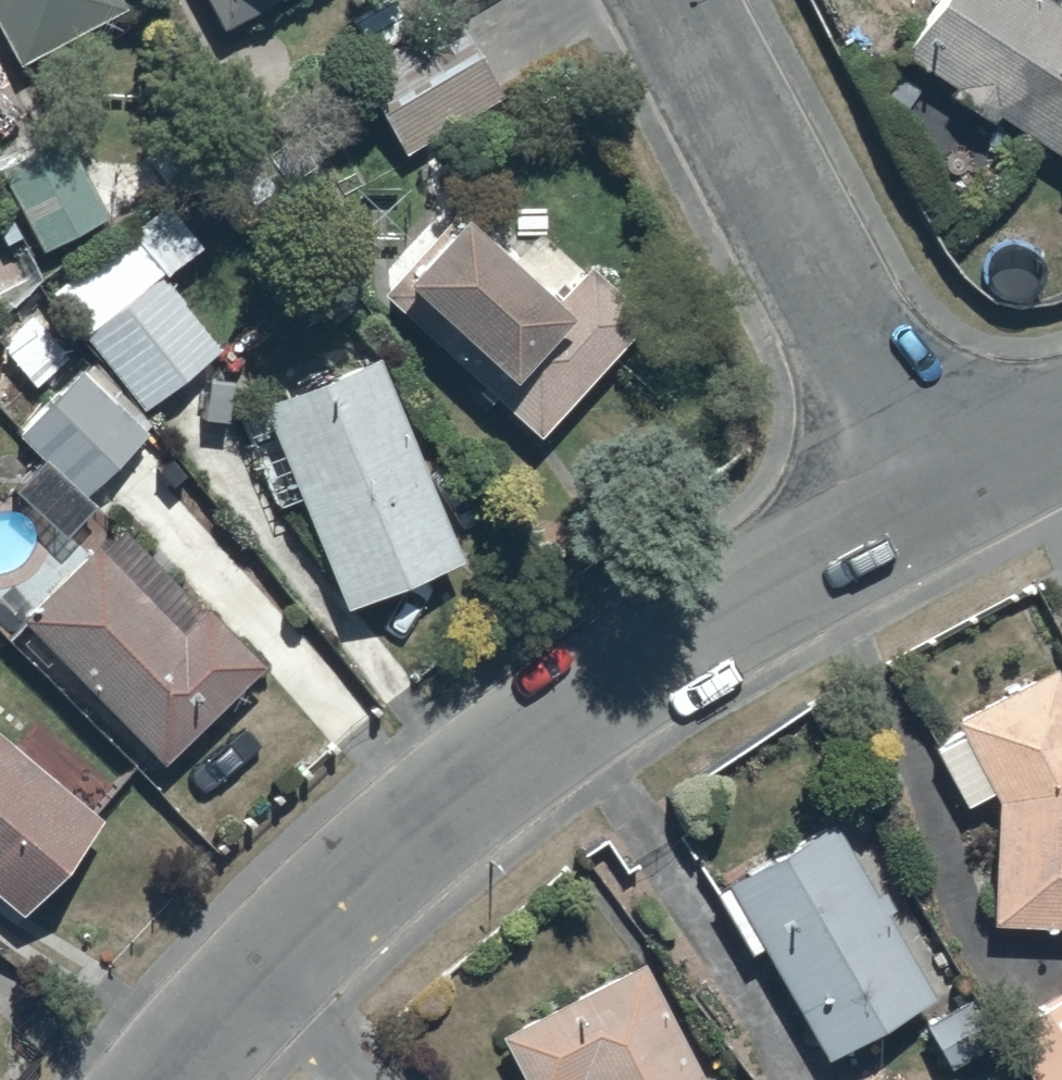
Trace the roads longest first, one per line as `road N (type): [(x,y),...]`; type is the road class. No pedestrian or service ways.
road 1 (residential): [(169,1079),(262,970),(399,835),(529,731),(715,615),(940,494)]
road 2 (residential): [(940,494),(679,0)]
road 3 (residential): [(940,494),(1061,433)]

